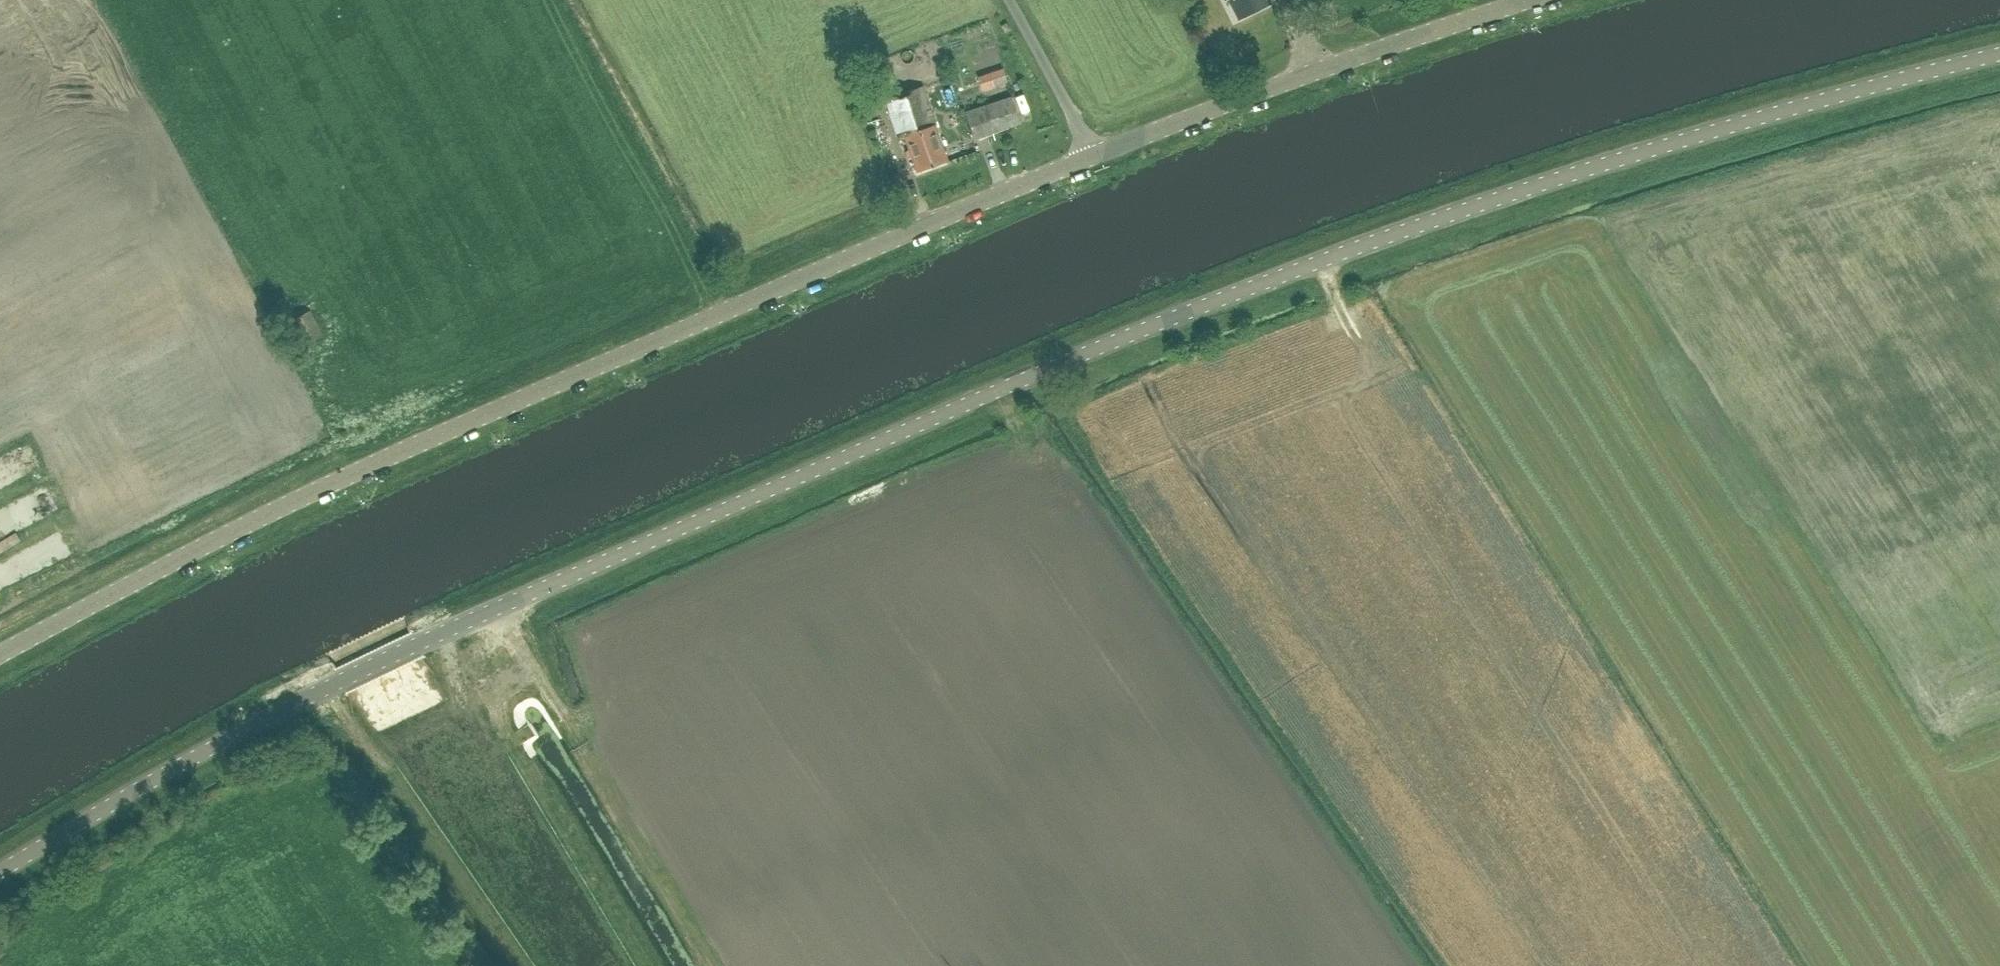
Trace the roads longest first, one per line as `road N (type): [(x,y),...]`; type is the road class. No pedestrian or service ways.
road 1 (tertiary): [(0,871),(187,760),(398,653),(1142,329),(1488,201),(1999,54)]
road 2 (tertiary): [(1531,0),(1093,153),(249,516),(0,648)]

